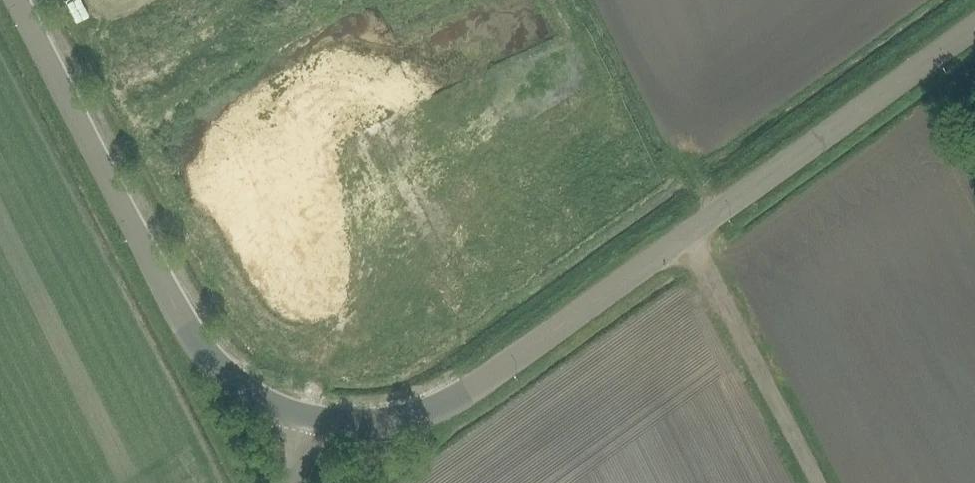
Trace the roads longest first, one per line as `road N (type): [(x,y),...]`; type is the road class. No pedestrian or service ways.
road 1 (unclassified): [(305,418),(370,420),(447,402),(974,23)]
road 2 (unclassified): [(305,418),(235,384),(192,327),(23,0)]
road 3 (track): [(689,228),(818,482)]

